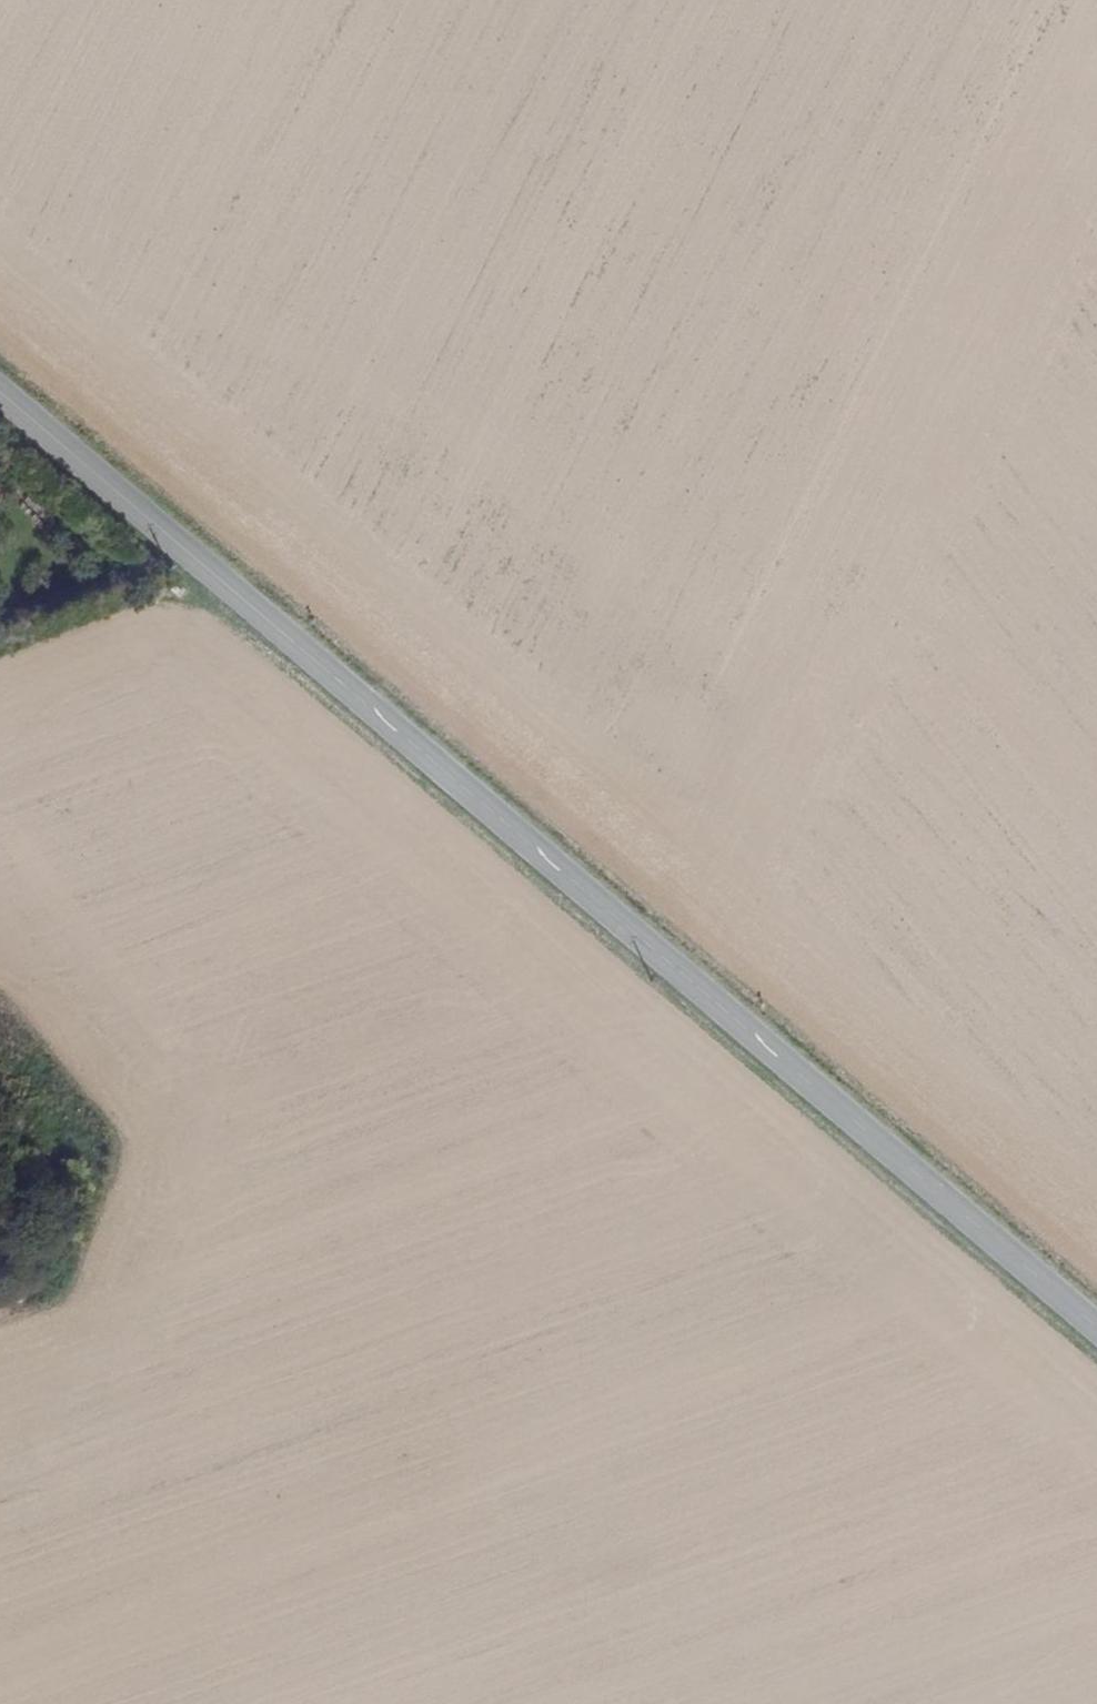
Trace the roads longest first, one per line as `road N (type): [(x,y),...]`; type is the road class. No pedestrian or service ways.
road 1 (tertiary): [(1096,1342),(0,401)]

